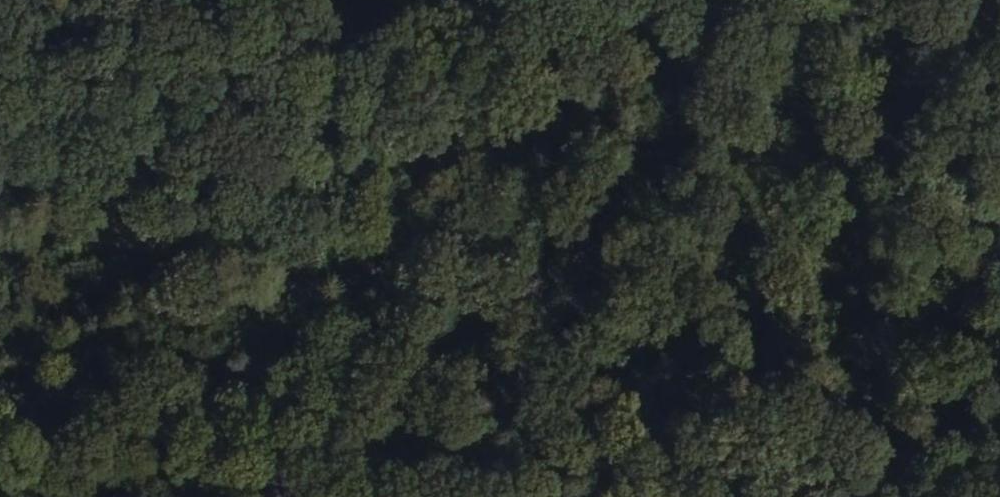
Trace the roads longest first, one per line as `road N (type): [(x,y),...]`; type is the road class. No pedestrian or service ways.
road 1 (track): [(0,224),(379,286),(796,384),(999,493)]

